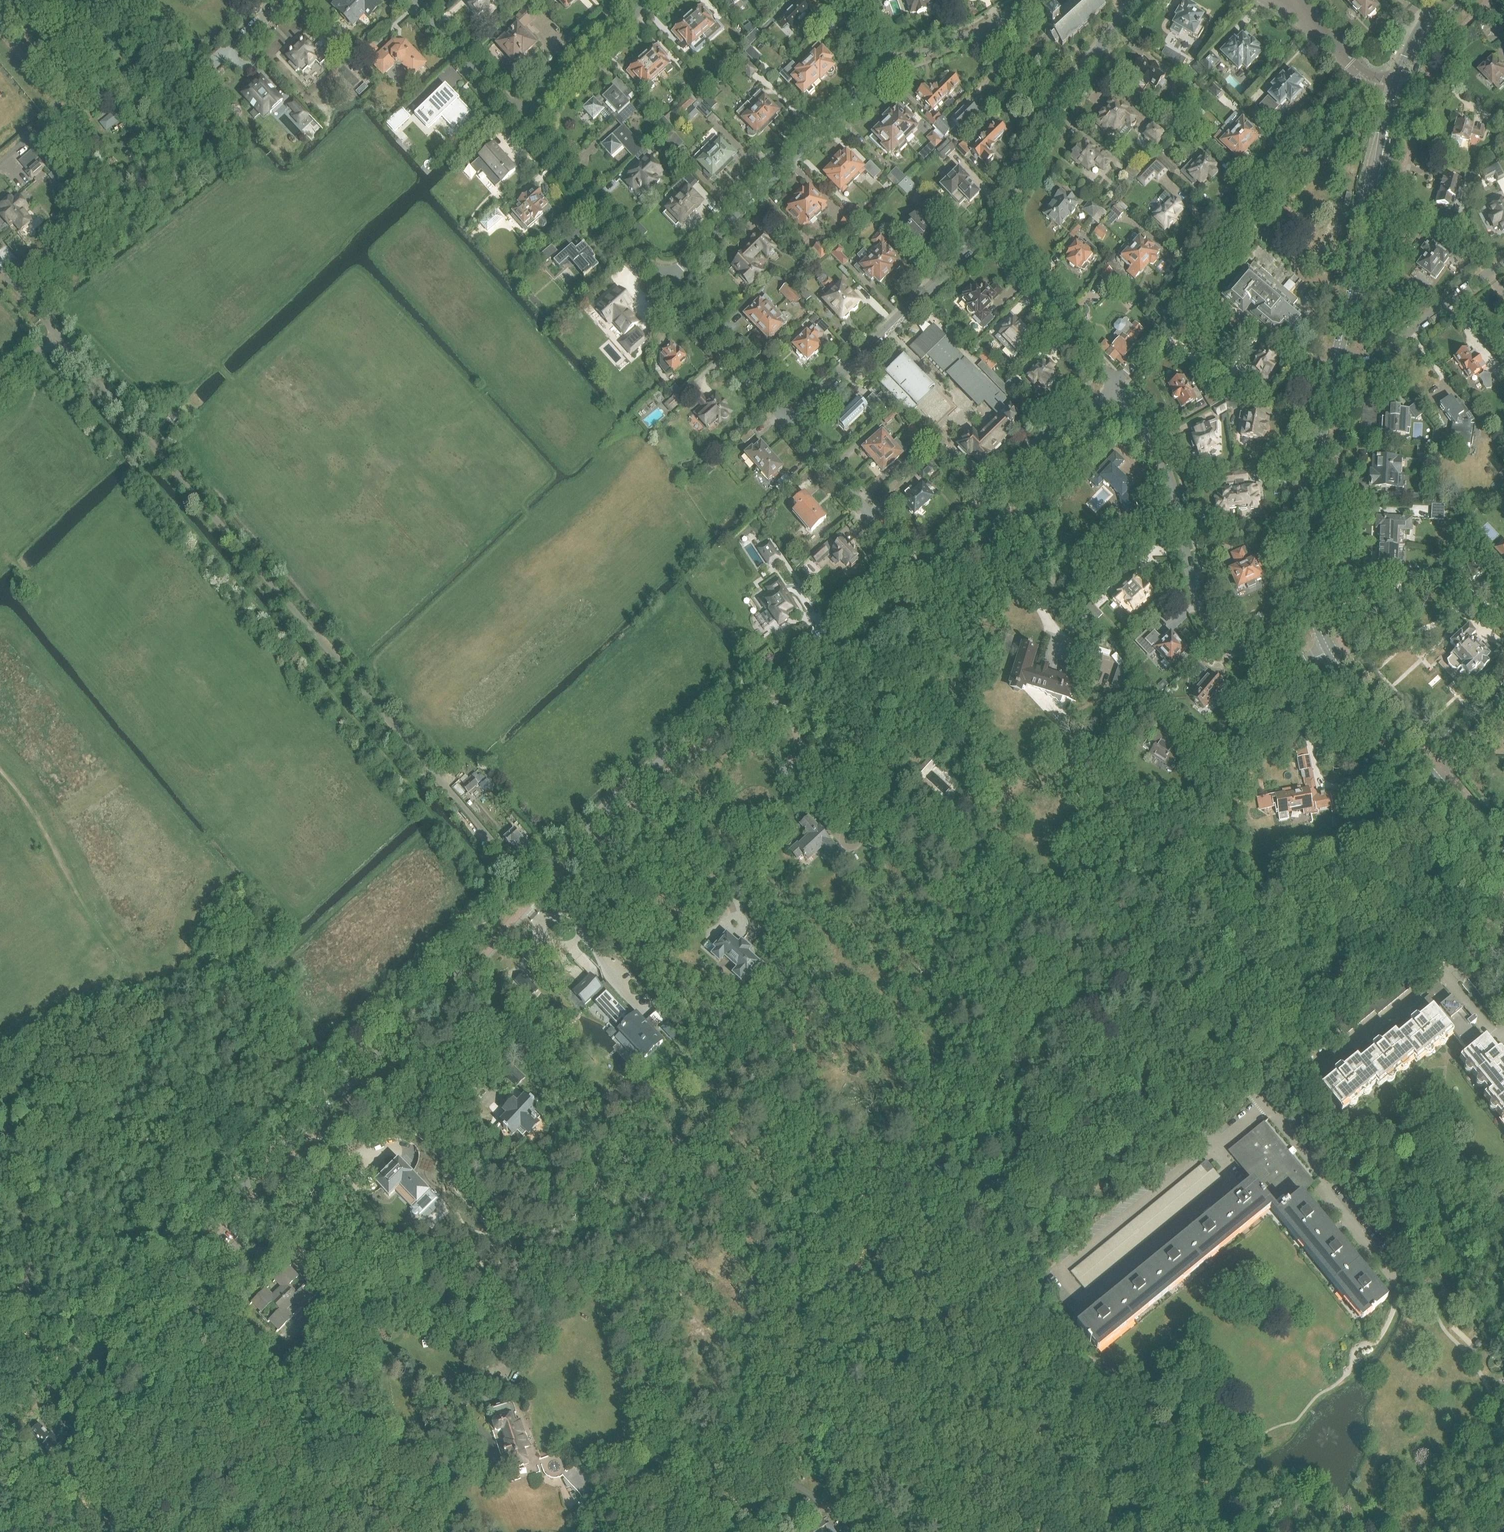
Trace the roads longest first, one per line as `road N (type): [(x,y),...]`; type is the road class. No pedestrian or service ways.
road 1 (residential): [(925,576),(662,759),(525,883),(413,1018),(0,1426)]
road 2 (track): [(345,708),(380,677),(385,657),(528,523),(521,505),(538,480),(536,465),(358,267),(235,382),(217,362),(91,324),(78,322),(60,335)]
road 3 (track): [(0,767),(47,830),(126,978),(174,973),(199,925),(263,977),(437,821)]
road 4 (track): [(58,373),(437,821)]
road 5 (residential): [(1116,384),(1170,480),(1193,593),(1218,636),(1250,657),(1288,666),(1329,650)]
road 6 (residential): [(1363,77),(1321,142),(1116,384)]
road 7 (residential): [(666,282),(888,65)]
road 8 (tertiary): [(1335,366),(1307,544),(1310,592),(1329,650)]
road 9 (residential): [(790,425),(996,226)]
road 10 (residential): [(1116,384),(988,522),(925,576)]
road 11 (residential): [(666,282),(521,121)]
road 12 (residential): [(925,576),(790,425)]
road 13 (residential): [(1335,366),(1368,361),(1503,263)]
road 14 (residential): [(1116,384),(996,226)]
road 15 (residential): [(790,425),(666,282)]
road 16 (tertiary): [(1376,193),(1335,366)]
road 17 (residential): [(521,121),(648,0)]
road 18 (tertiary): [(1329,650),(1433,777)]
road 19 (residential): [(521,121),(415,0)]
road 20 (track): [(126,978),(48,999),(0,1037)]
road 21 (residential): [(1053,109),(1135,0)]
road 22 (residential): [(996,226),(1053,109)]

